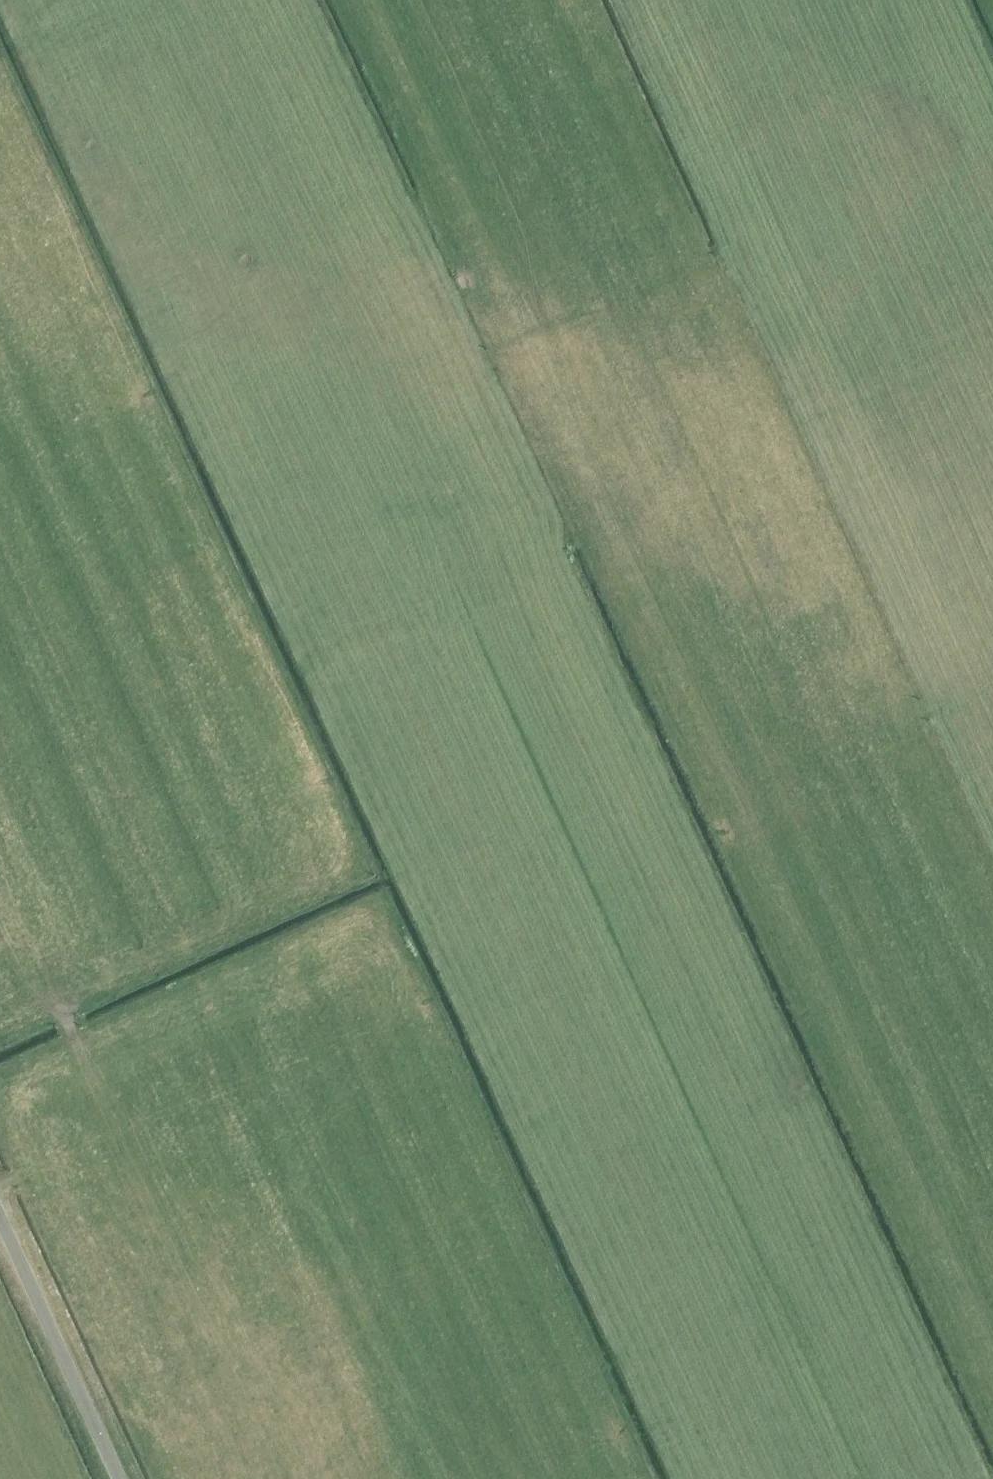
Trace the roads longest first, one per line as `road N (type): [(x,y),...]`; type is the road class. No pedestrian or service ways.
road 1 (unclassified): [(117,1478),(0,1222)]

